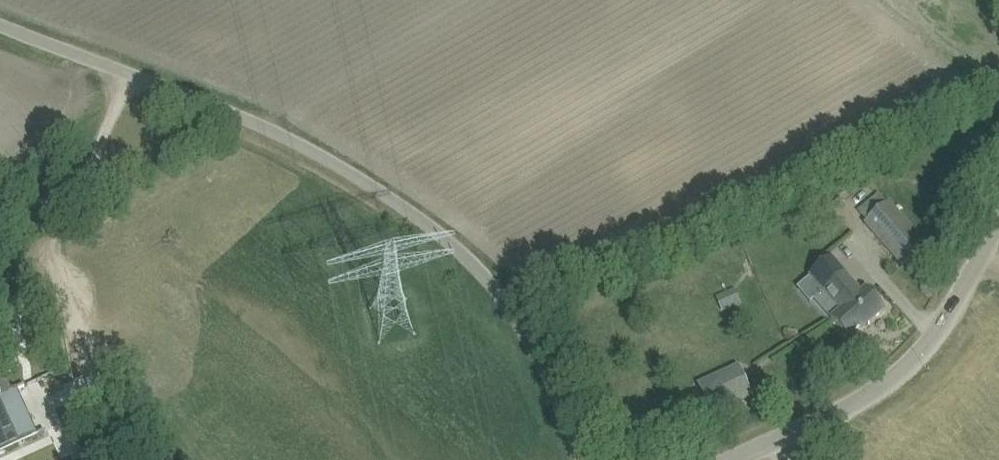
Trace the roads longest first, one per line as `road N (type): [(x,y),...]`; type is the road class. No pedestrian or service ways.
road 1 (unclassified): [(591,459),(544,359),(477,275),(365,192),(150,86),(0,26)]
road 2 (unclassified): [(750,459),(839,417),(920,357),(984,254)]
road 3 (track): [(0,291),(56,238),(113,136)]

